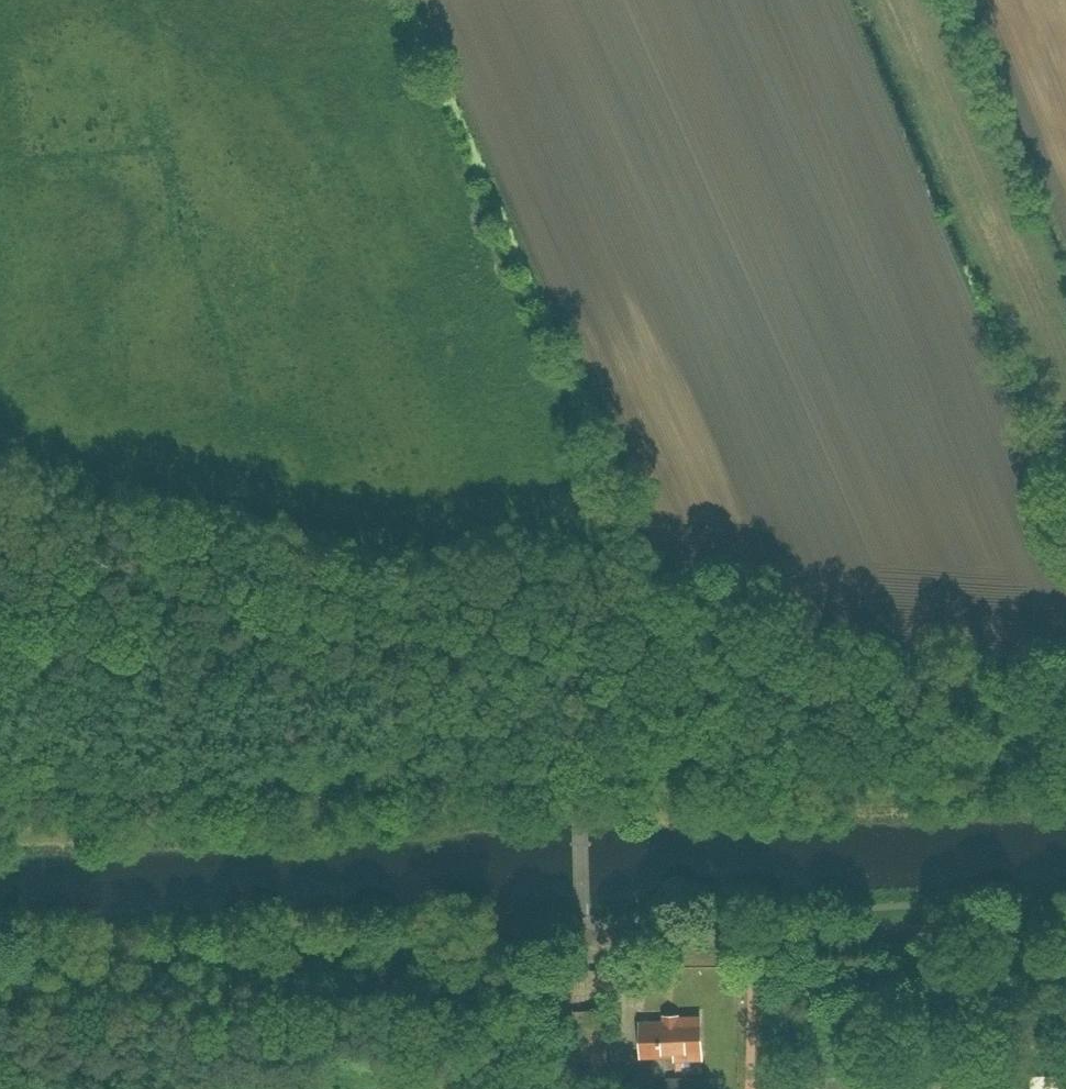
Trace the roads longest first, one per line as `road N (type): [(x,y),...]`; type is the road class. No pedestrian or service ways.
road 1 (track): [(0,830),(1065,779)]
road 2 (unclassified): [(1065,925),(587,953),(0,967)]
road 3 (track): [(587,953),(585,800)]

